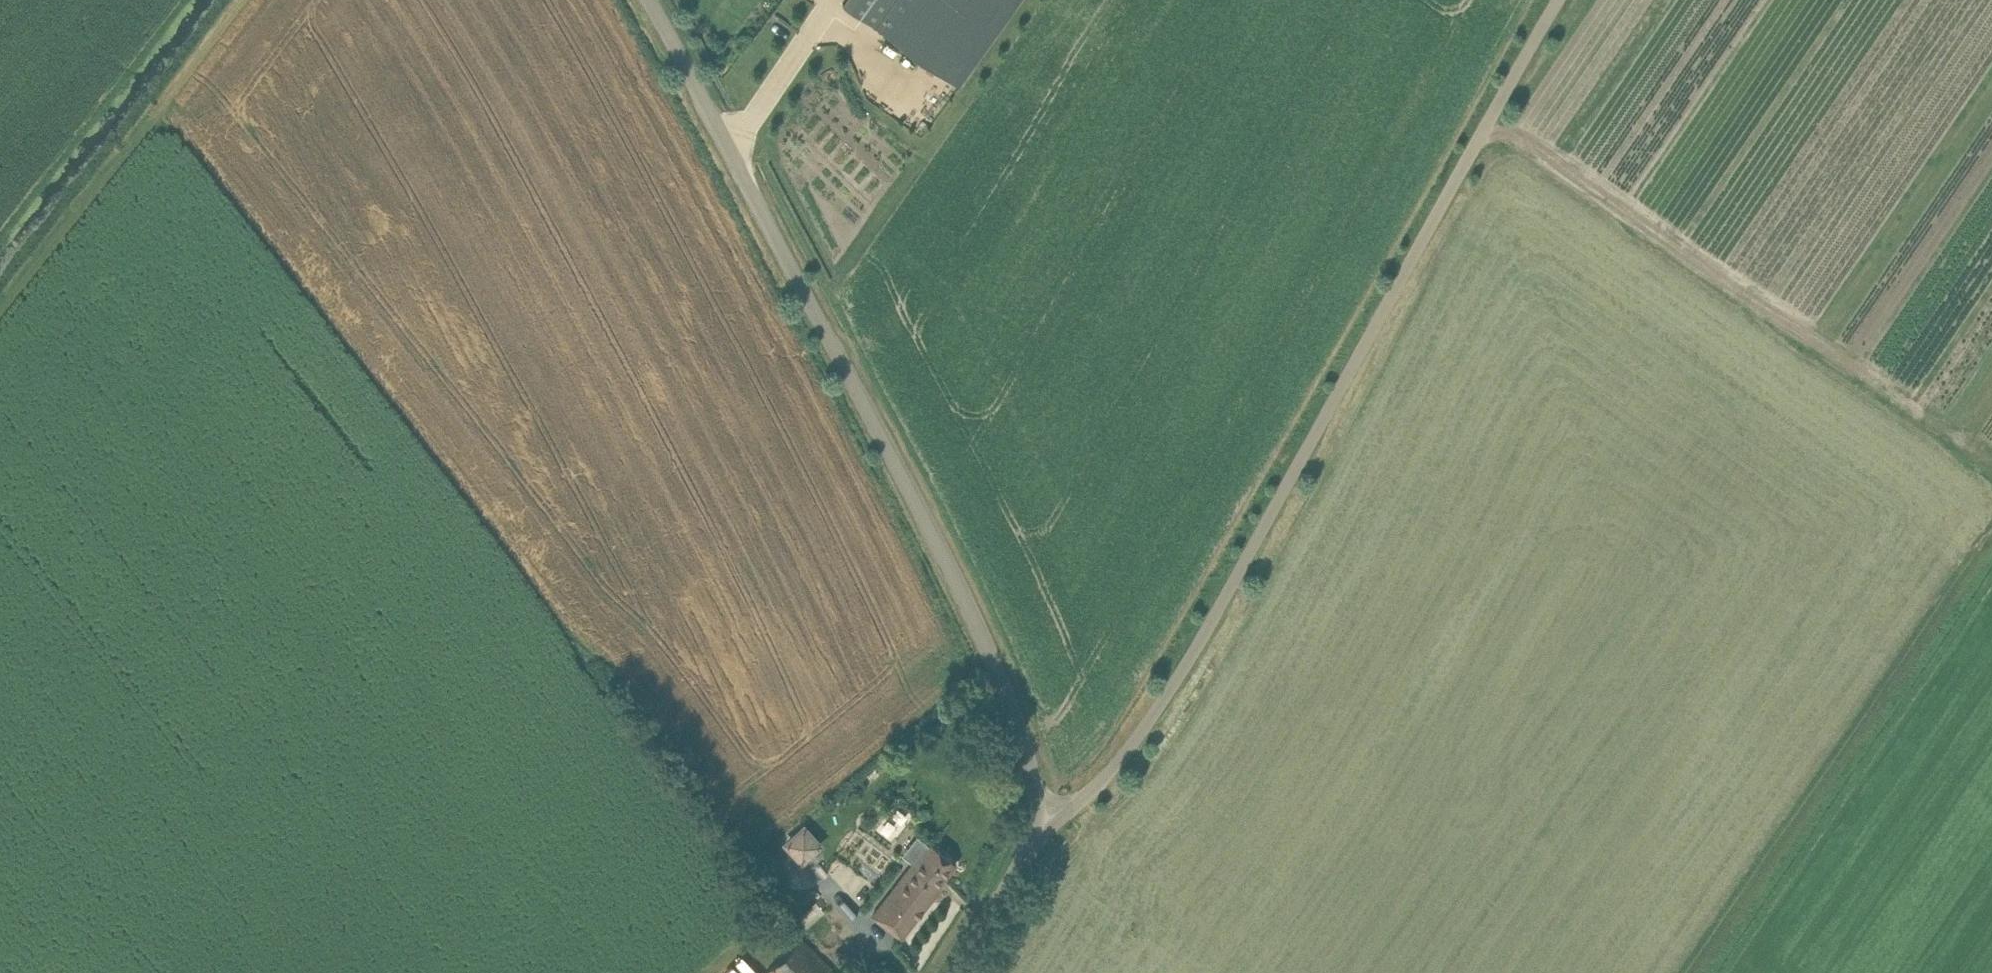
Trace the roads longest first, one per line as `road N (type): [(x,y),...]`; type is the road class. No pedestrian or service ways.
road 1 (unclassified): [(1063,823),(1118,769),(1178,671),(1554,0)]
road 2 (unclassified): [(1063,823),(1009,690),(639,0)]
road 3 (unclassified): [(955,972),(1063,823)]

